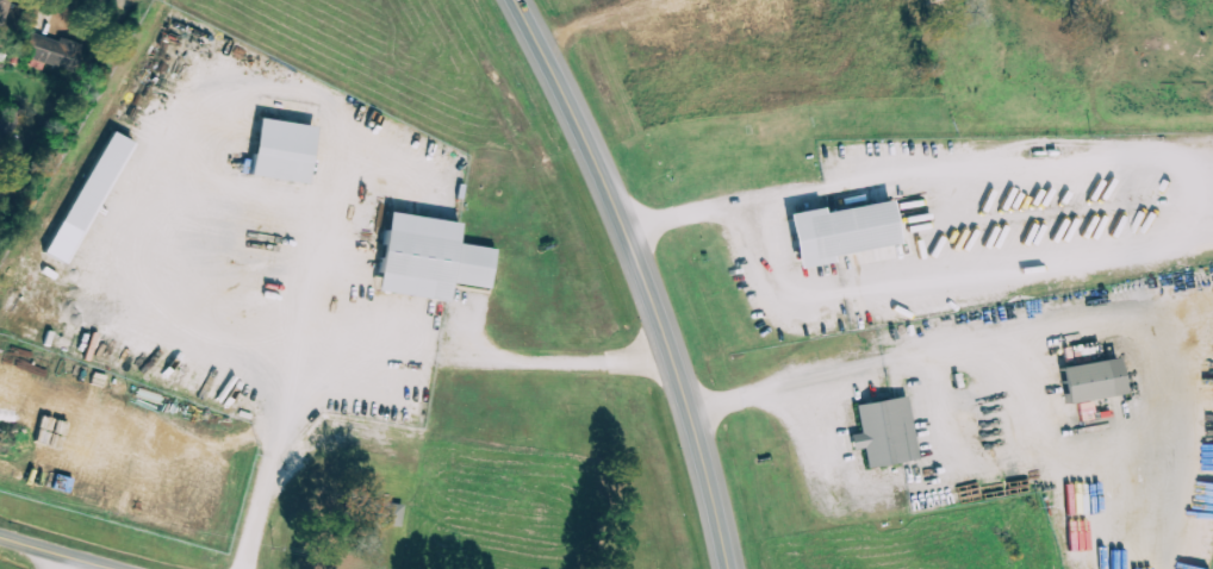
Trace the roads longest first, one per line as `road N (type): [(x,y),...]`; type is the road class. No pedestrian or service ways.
road 1 (primary): [(728,568),(697,414),(634,229),(528,0)]

